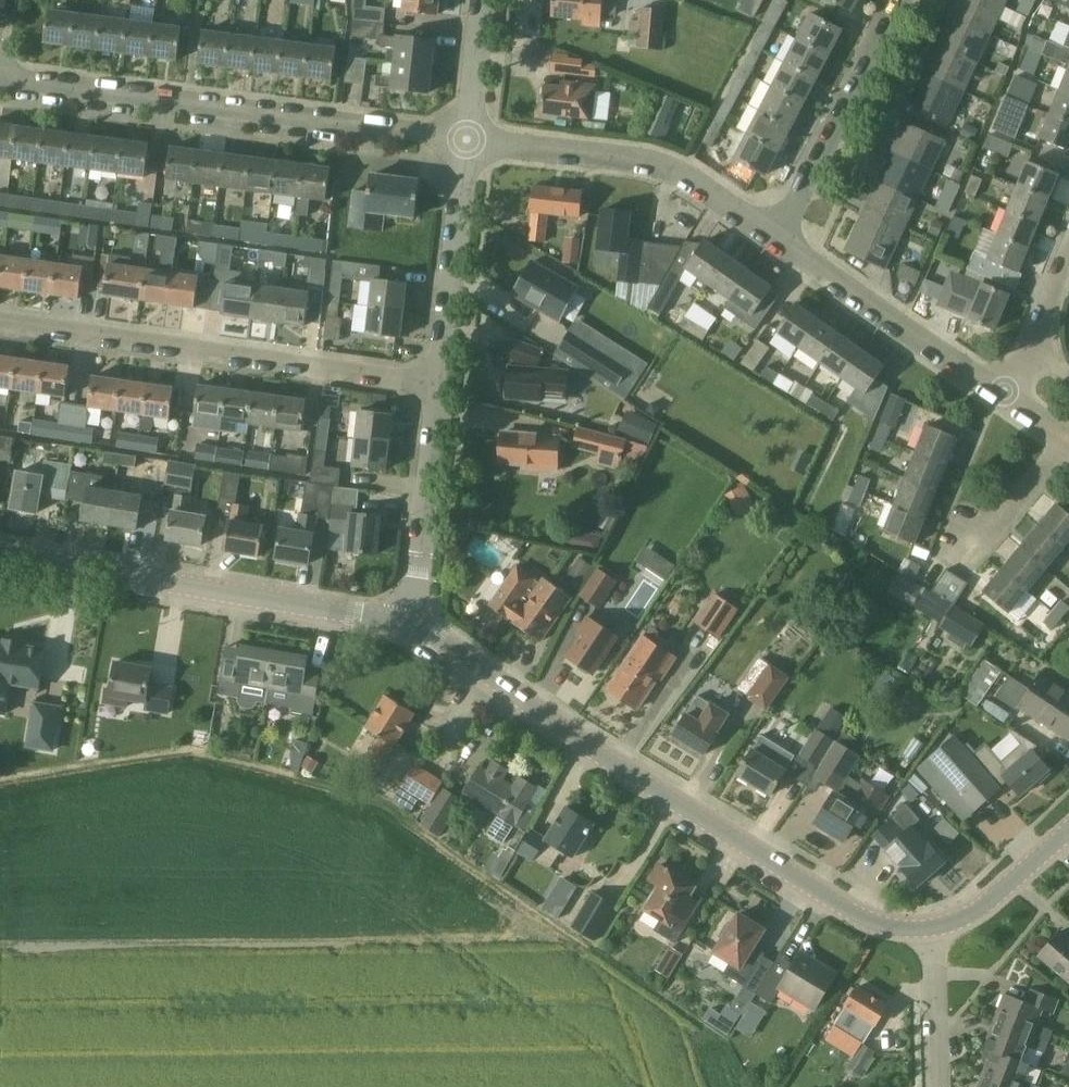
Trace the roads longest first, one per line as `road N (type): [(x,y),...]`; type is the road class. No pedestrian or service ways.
road 1 (tertiary): [(935,927),(864,918),(412,625)]
road 2 (residential): [(467,139),(0,71)]
road 3 (residential): [(437,386),(0,320)]
road 4 (tertiary): [(412,625),(0,552)]
road 5 (residential): [(776,235),(683,173),(641,157),(467,139)]
road 6 (residential): [(1004,392),(776,235)]
road 7 (residential): [(776,235),(905,0)]
road 8 (unclassified): [(437,386),(467,139)]
road 9 (unclassified): [(412,625),(437,386)]
road 10 (tertiary): [(1068,831),(974,911),(935,927)]
road 11 (residential): [(942,1086),(935,927)]
road 12 (unclassified): [(467,139),(482,0)]
road 13 (residential): [(971,534),(1004,514),(1065,436)]

